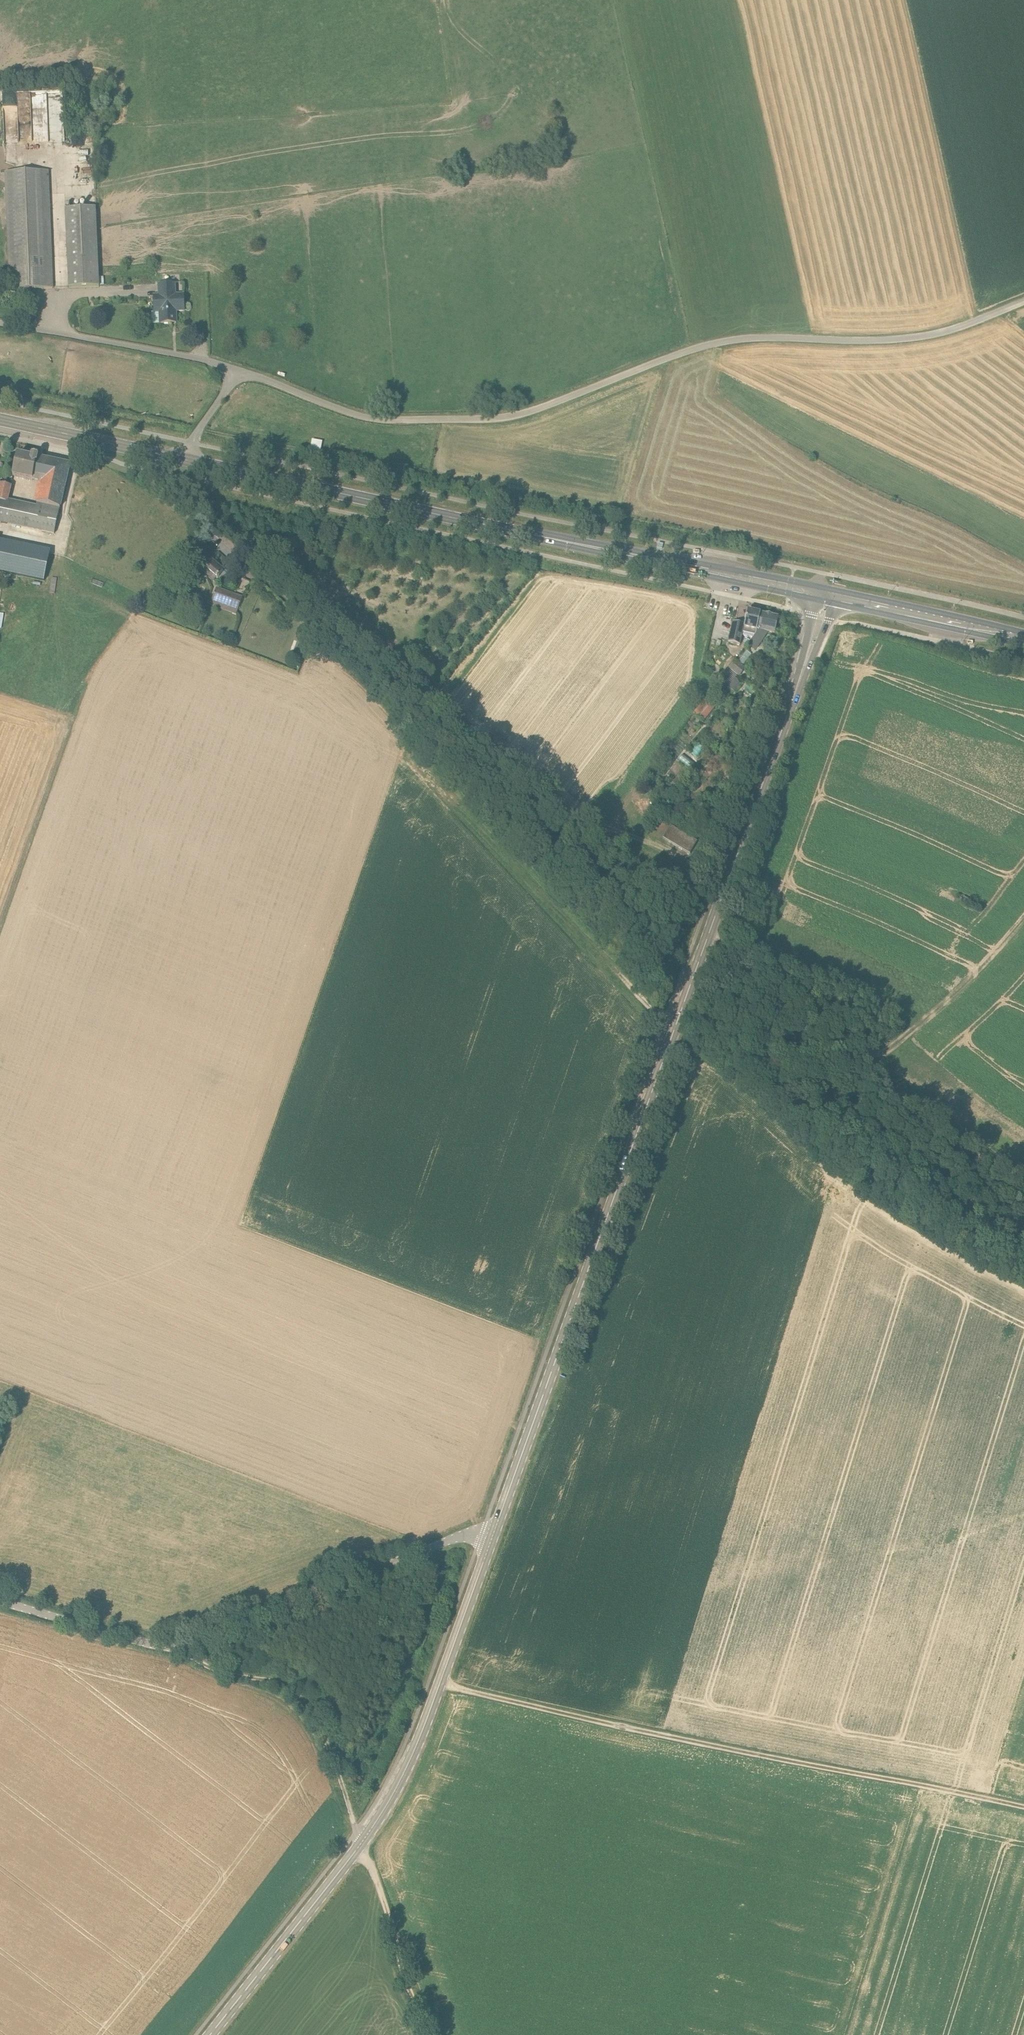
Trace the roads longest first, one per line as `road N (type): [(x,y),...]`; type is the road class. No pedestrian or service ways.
road 1 (secondary): [(491,1538),(802,674)]
road 2 (unclassified): [(237,369),(363,416),(494,417),(711,343),(928,335),(1023,301)]
road 3 (track): [(1023,1807),(440,1683)]
road 4 (secondary): [(210,2034),(392,1796),(491,1538)]
road 5 (unclassified): [(491,1538),(449,1539),(177,1644),(0,1600)]
road 6 (track): [(177,1644),(216,1669),(276,1682),(307,1706),(430,2034)]
road 7 (primary): [(577,544),(187,459)]
road 8 (primary): [(829,588),(577,544)]
road 9 (primary): [(577,544),(816,599)]
road 10 (unclassified): [(0,321),(237,369)]
road 11 (track): [(872,1049),(910,1029),(962,985),(1023,918)]
road 12 (track): [(709,933),(872,1049)]
road 13 (primary): [(1023,631),(829,588)]
road 14 (primary): [(833,602),(1023,644)]
road 15 (primary): [(161,454),(0,419)]
road 16 (track): [(252,566),(158,474)]

